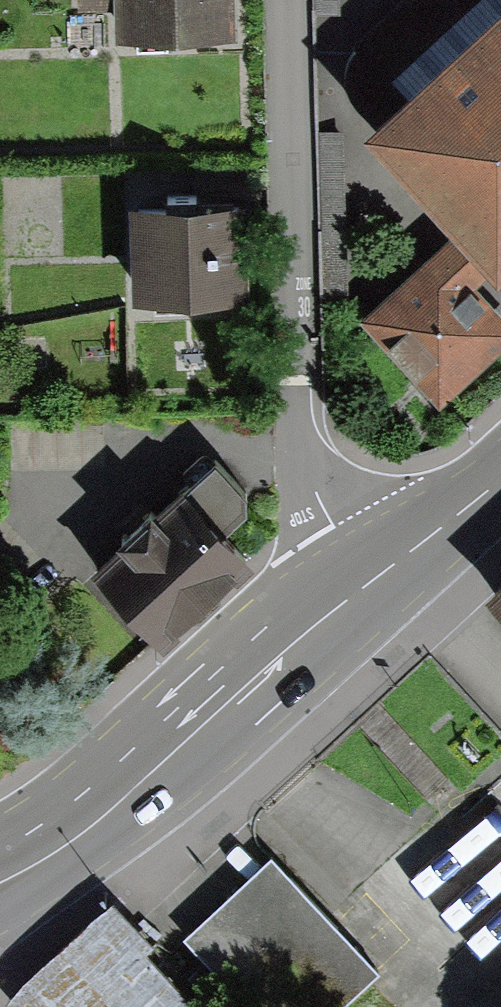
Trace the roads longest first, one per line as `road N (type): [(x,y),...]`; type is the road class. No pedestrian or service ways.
road 1 (residential): [(284,0),(295,426),(333,528),(369,583)]
road 2 (primary): [(0,909),(133,818),(235,699)]
road 3 (primary): [(235,699),(0,851)]
road 4 (primary): [(235,699),(369,583)]
road 5 (primary): [(369,583),(500,468)]

